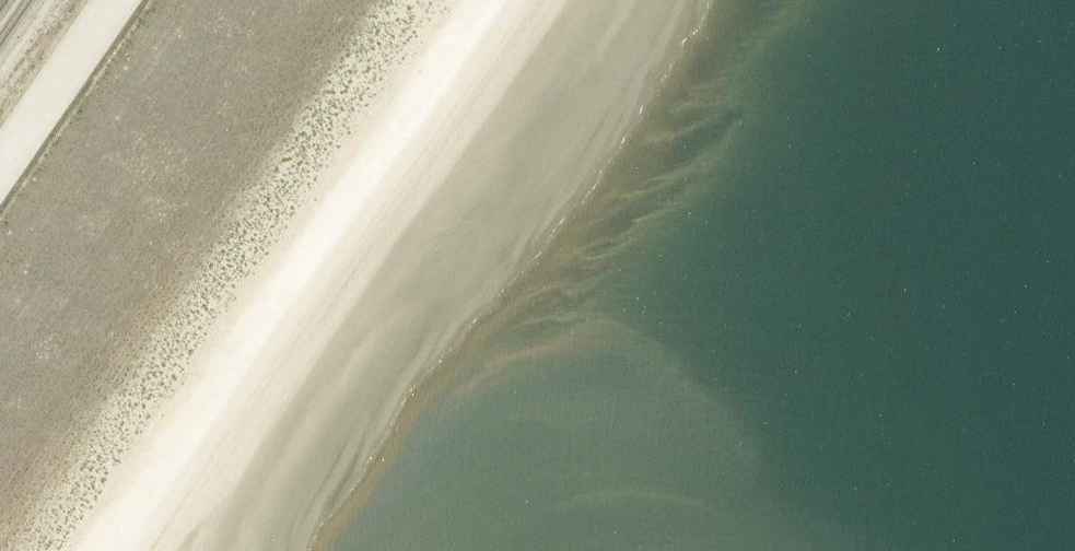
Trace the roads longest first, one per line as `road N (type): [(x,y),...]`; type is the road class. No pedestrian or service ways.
road 1 (unclassified): [(0,309),(213,0)]

